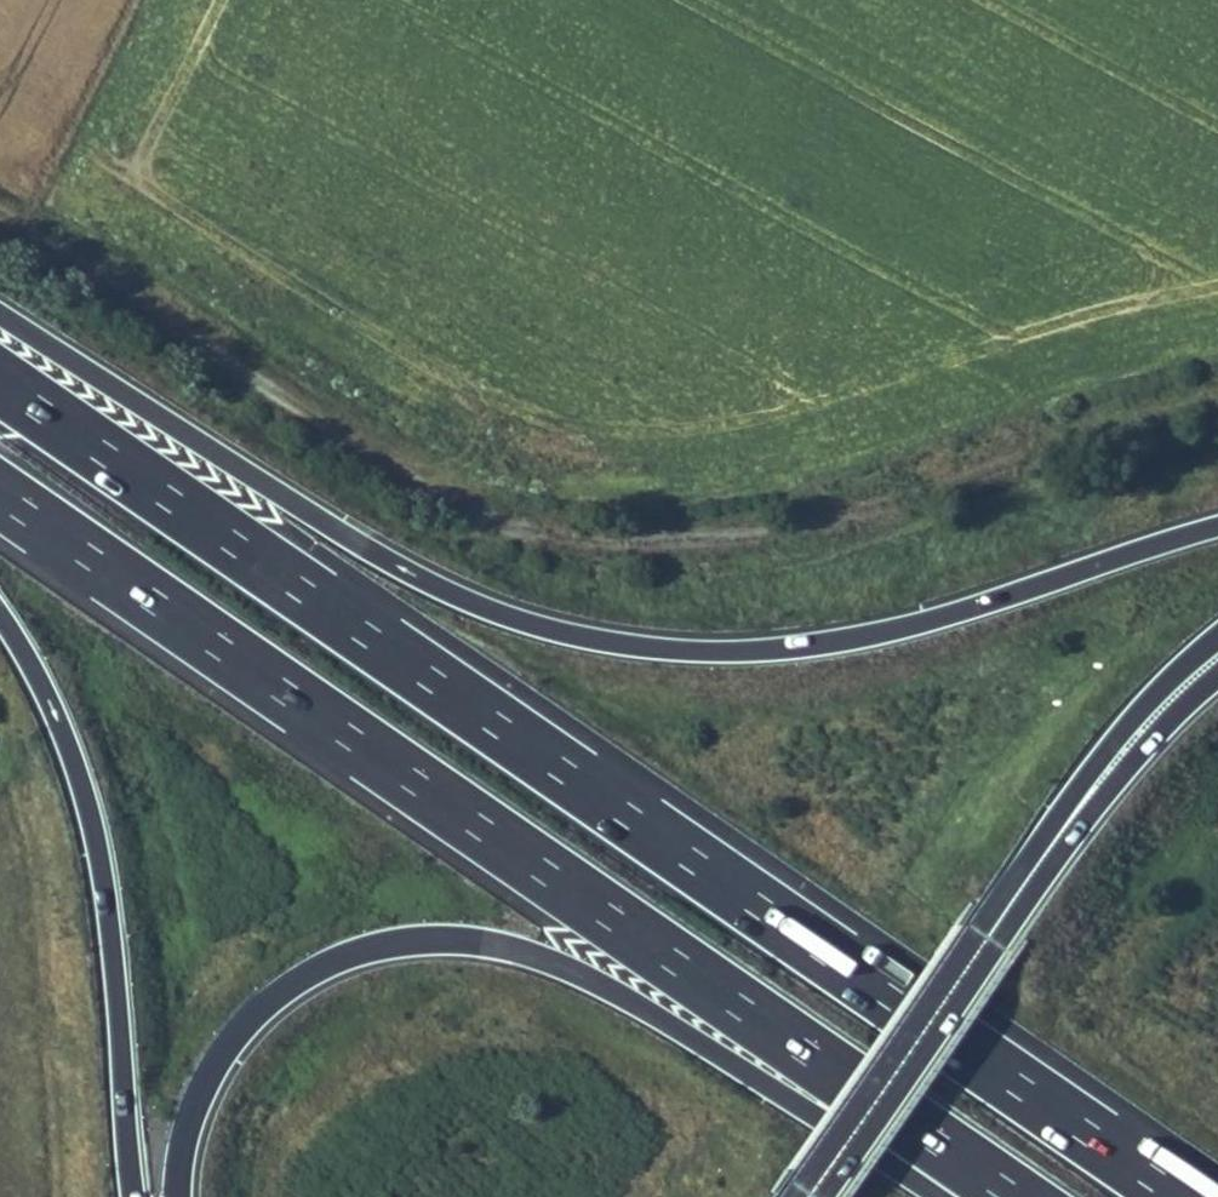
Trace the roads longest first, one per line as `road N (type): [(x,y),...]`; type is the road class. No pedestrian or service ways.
road 1 (motorway): [(1160,1196),(0,376)]
road 2 (track): [(0,203),(336,430),(497,520),(630,544),(752,537),(850,512),(1217,387)]
road 3 (motorway): [(1217,529),(885,638),(774,650),(672,648),(569,629),(469,597),(357,541),(0,297)]
road 4 (motorway): [(0,490),(1015,1196)]
road 5 (motorway): [(174,1196),(202,1092),(247,1013),(299,972),(363,946),(448,934),(513,945),(600,979),(949,1196)]
road 6 (motorway): [(802,1196),(1118,755),(1185,681),(1217,657)]
road 7 (motorway): [(0,602),(32,648),(70,750),(93,845),(131,1136),(148,1196)]

